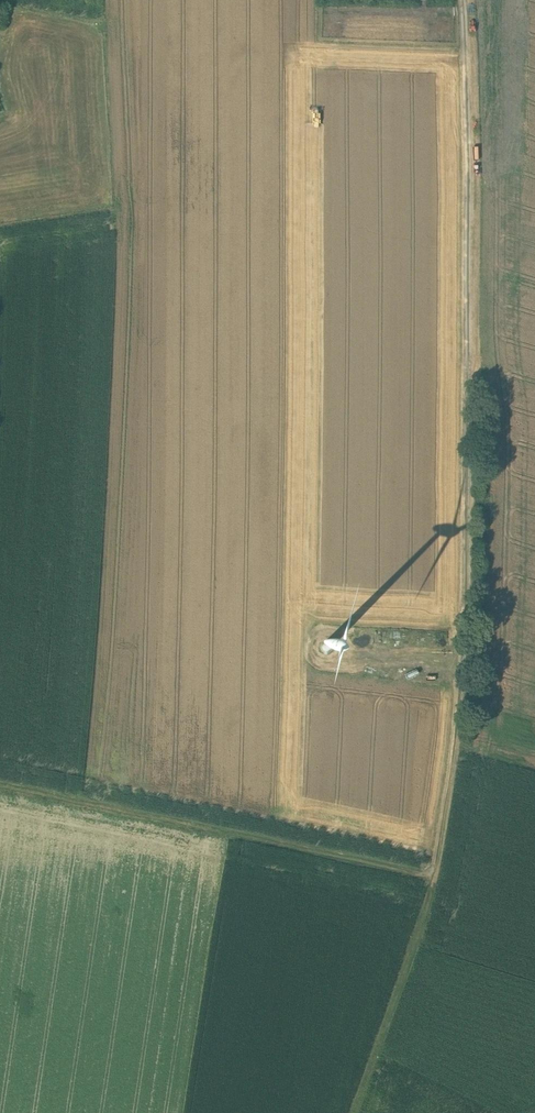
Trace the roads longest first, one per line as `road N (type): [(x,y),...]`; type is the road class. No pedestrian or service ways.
road 1 (track): [(462,0),(469,179),(465,639),(433,875),(0,785)]

